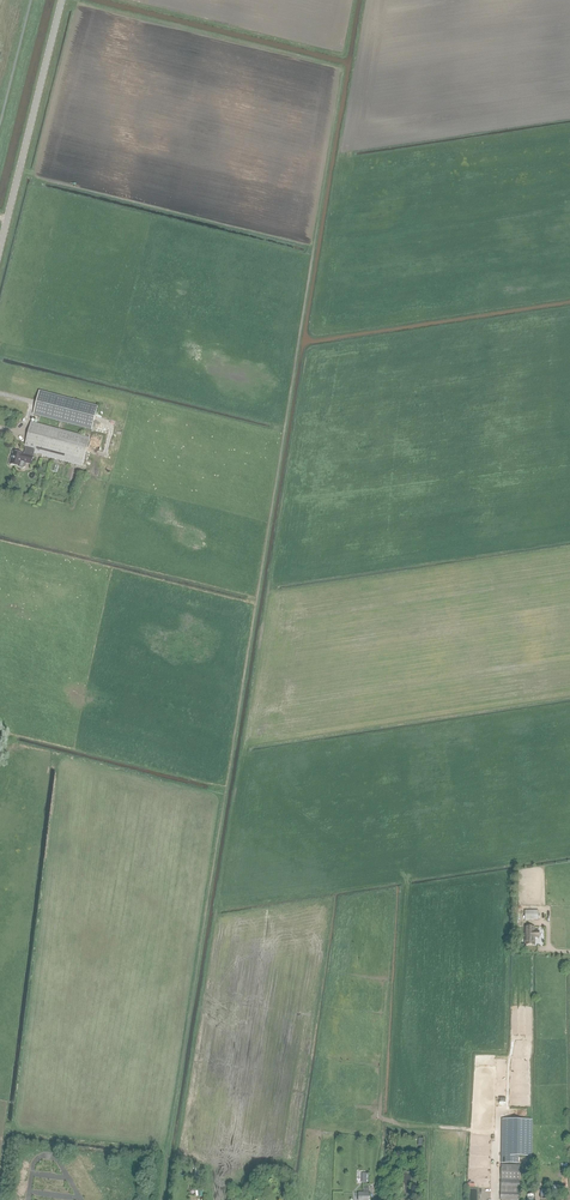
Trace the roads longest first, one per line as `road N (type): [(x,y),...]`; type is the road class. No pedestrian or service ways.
road 1 (unclassified): [(0,248),(61,0)]

